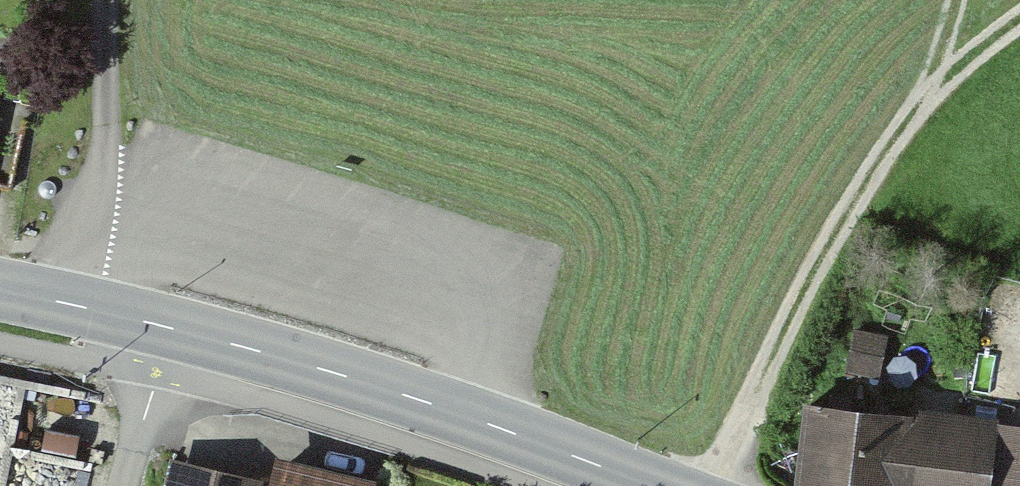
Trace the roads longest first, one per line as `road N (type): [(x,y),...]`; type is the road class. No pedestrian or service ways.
road 1 (track): [(1019,18),(929,96),(797,297),(701,485)]
road 2 (secondary): [(655,485),(462,415),(175,329)]
road 3 (secondary): [(175,329),(0,289)]
road 4 (residential): [(125,485),(175,329)]

